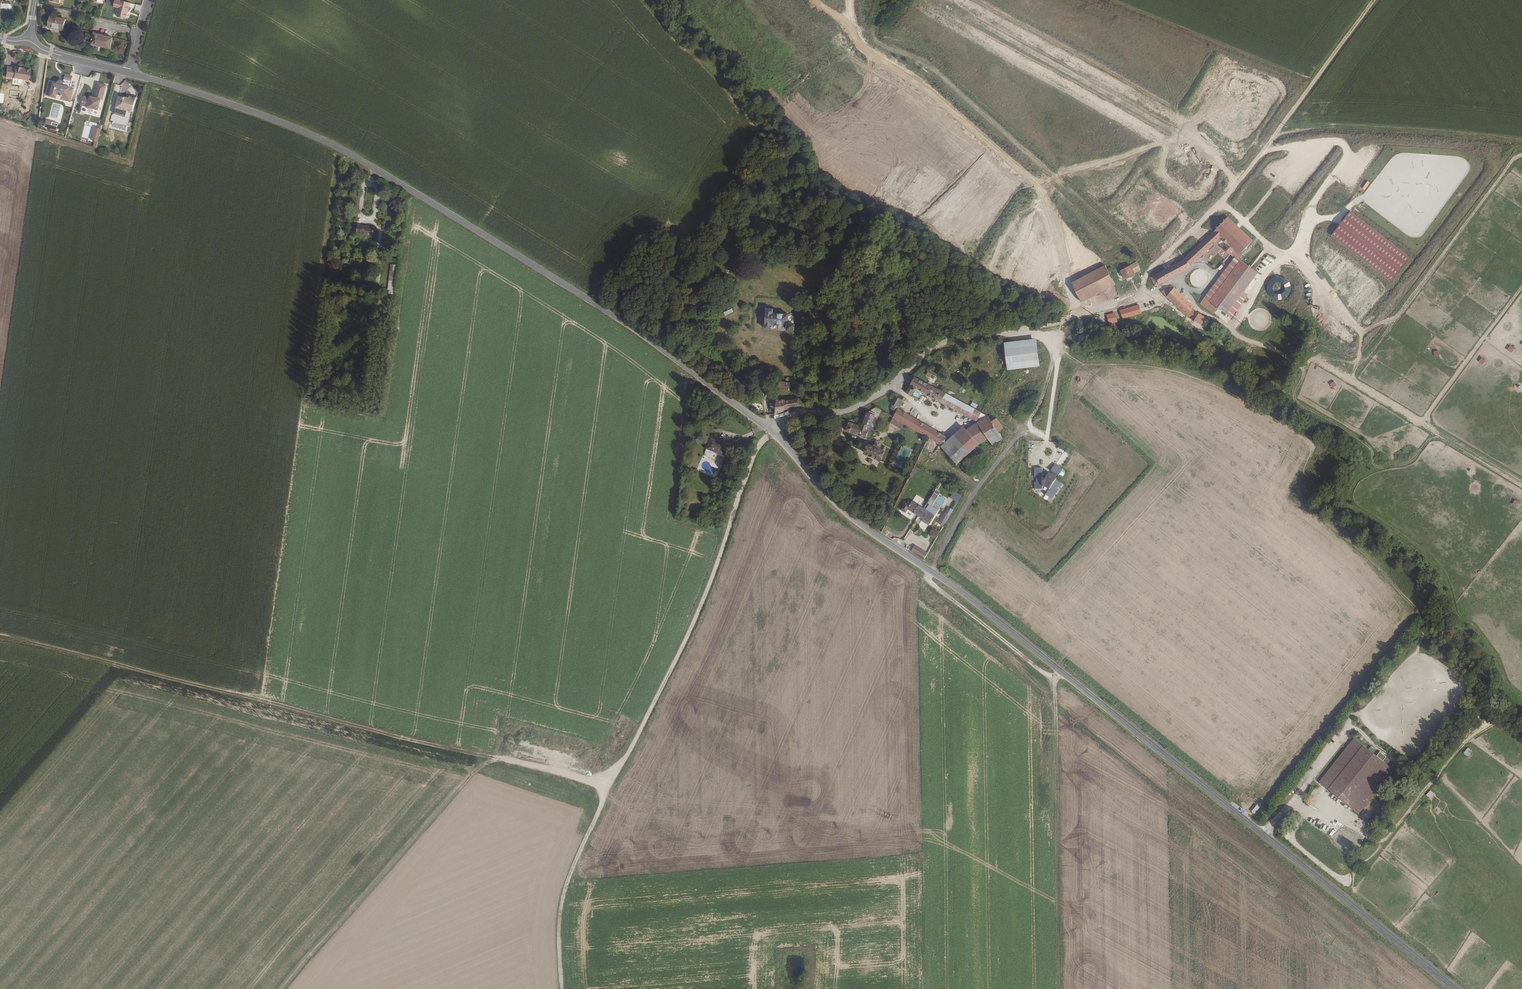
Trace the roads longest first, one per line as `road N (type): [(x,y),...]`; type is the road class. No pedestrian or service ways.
road 1 (tertiary): [(765,427),(848,518),(958,589),(1455,988)]
road 2 (tertiary): [(128,74),(283,127),(377,173),(625,323),(765,427)]
road 3 (track): [(0,639),(493,760)]
road 4 (track): [(1017,330),(1053,349),(1039,404),(924,566),(928,580),(1054,682),(1061,671)]
road 5 (track): [(888,0),(875,37),(954,82),(1140,246),(1149,274)]
road 6 (unclassified): [(1142,295),(1043,326),(939,345),(855,407),(765,427)]
road 7 (track): [(608,787),(705,592),(750,456),(771,432)]
road 8 (track): [(1374,0),(1219,205),(1150,269),(1142,295)]
road 9 (track): [(493,760),(471,774),(286,988)]
road 10 (track): [(1054,682),(1059,988)]
road 11 (track): [(1277,134),(1352,128),(1521,140)]
road 12 (track): [(608,787),(561,899),(560,988)]
road 13 (track): [(838,437),(862,443),(856,449),(771,424),(761,402)]

